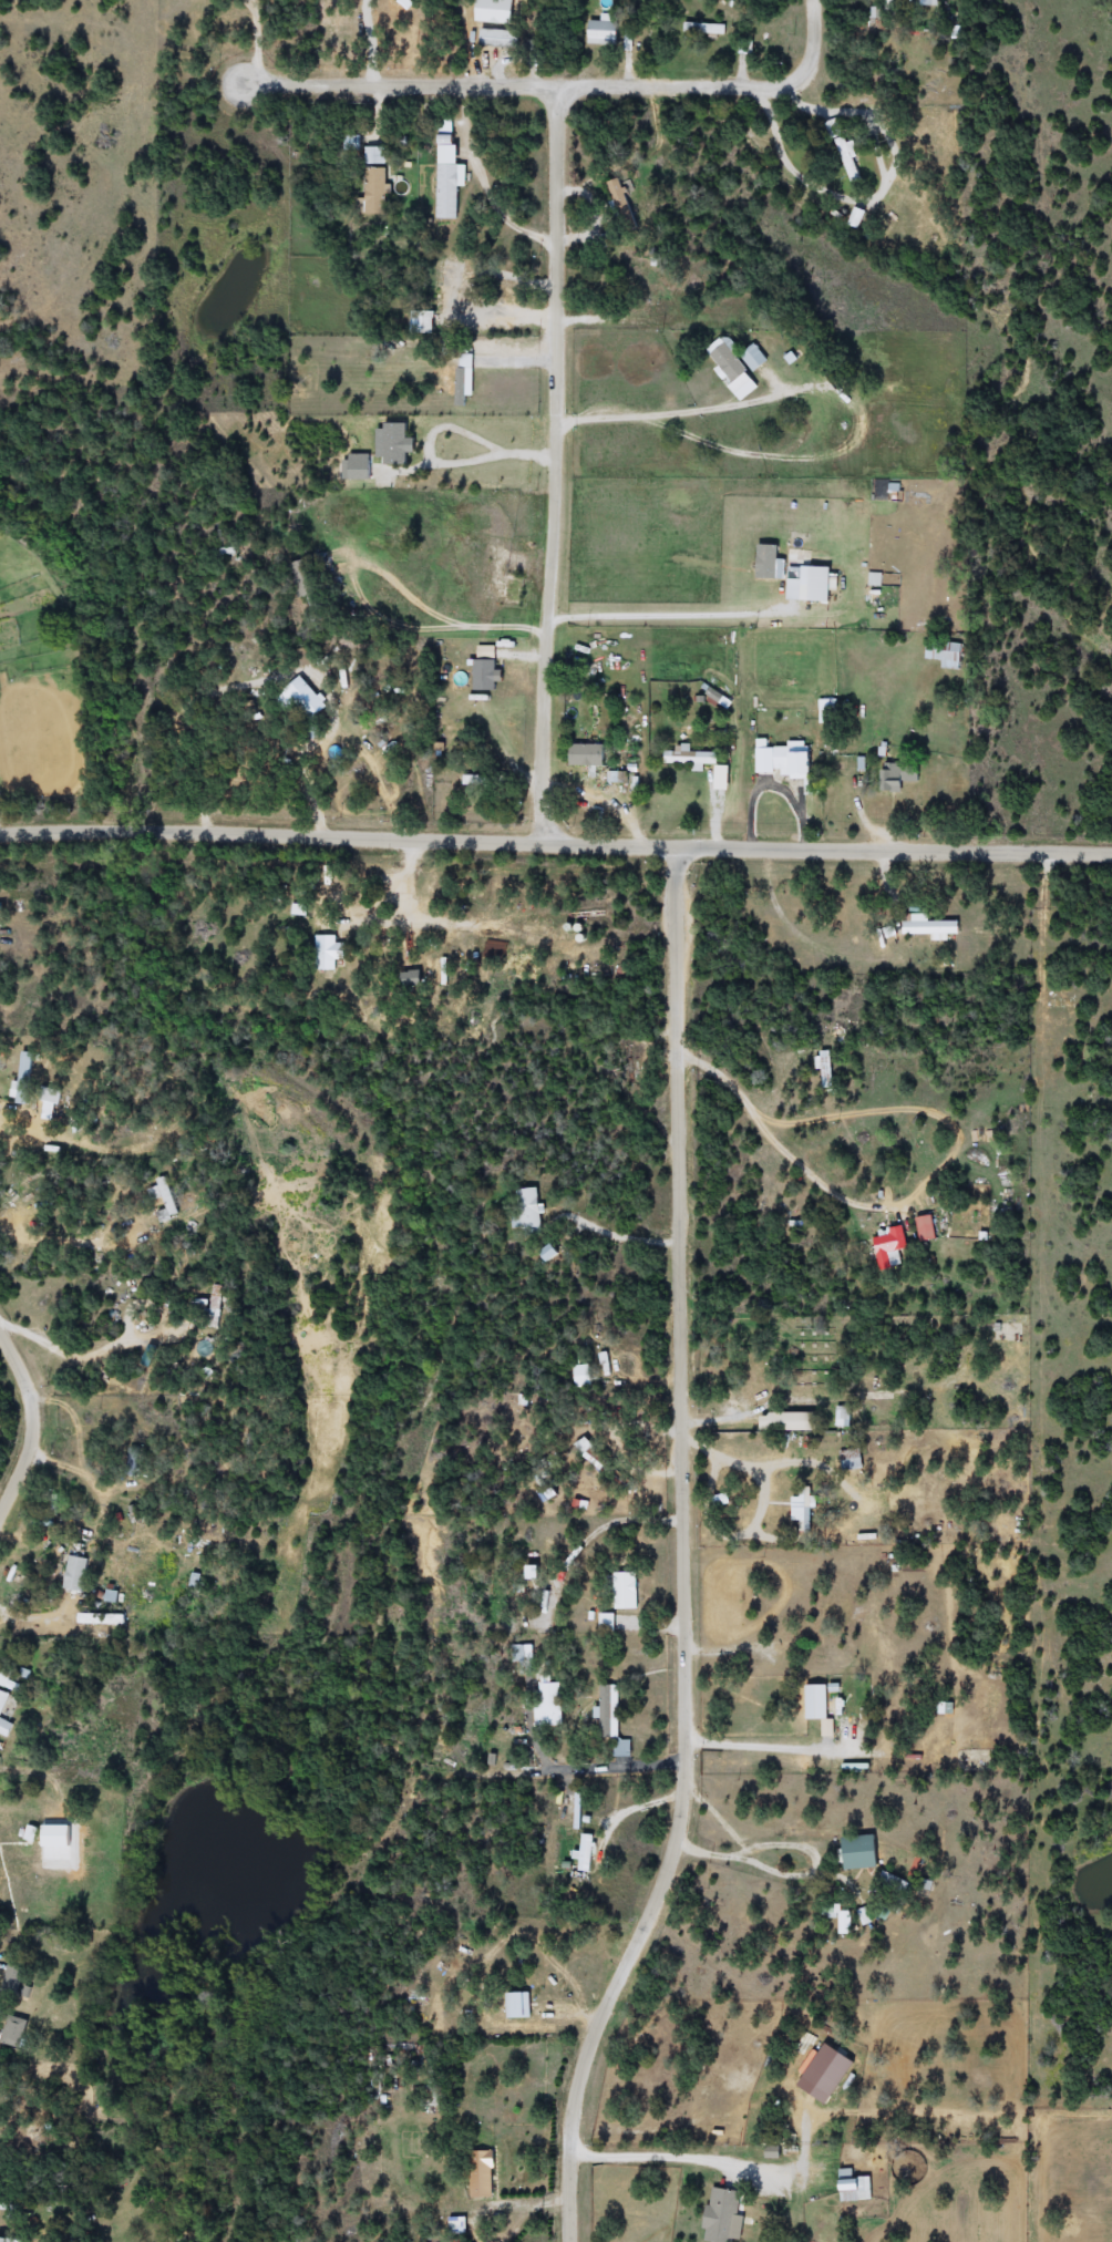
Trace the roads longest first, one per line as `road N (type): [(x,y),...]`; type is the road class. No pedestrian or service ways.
road 1 (residential): [(572,2241),(580,2073),(661,1893),(686,1796),(678,841)]
road 2 (residential): [(0,836),(1111,846)]
road 3 (residential): [(546,841),(558,521),(558,83)]
road 4 (residential): [(244,79),(787,84),(812,63),(814,0)]
road 5 (residential): [(0,1510),(35,1429),(32,1387),(0,1326)]
road 6 (residential): [(25,1370),(143,1362),(168,1285)]

